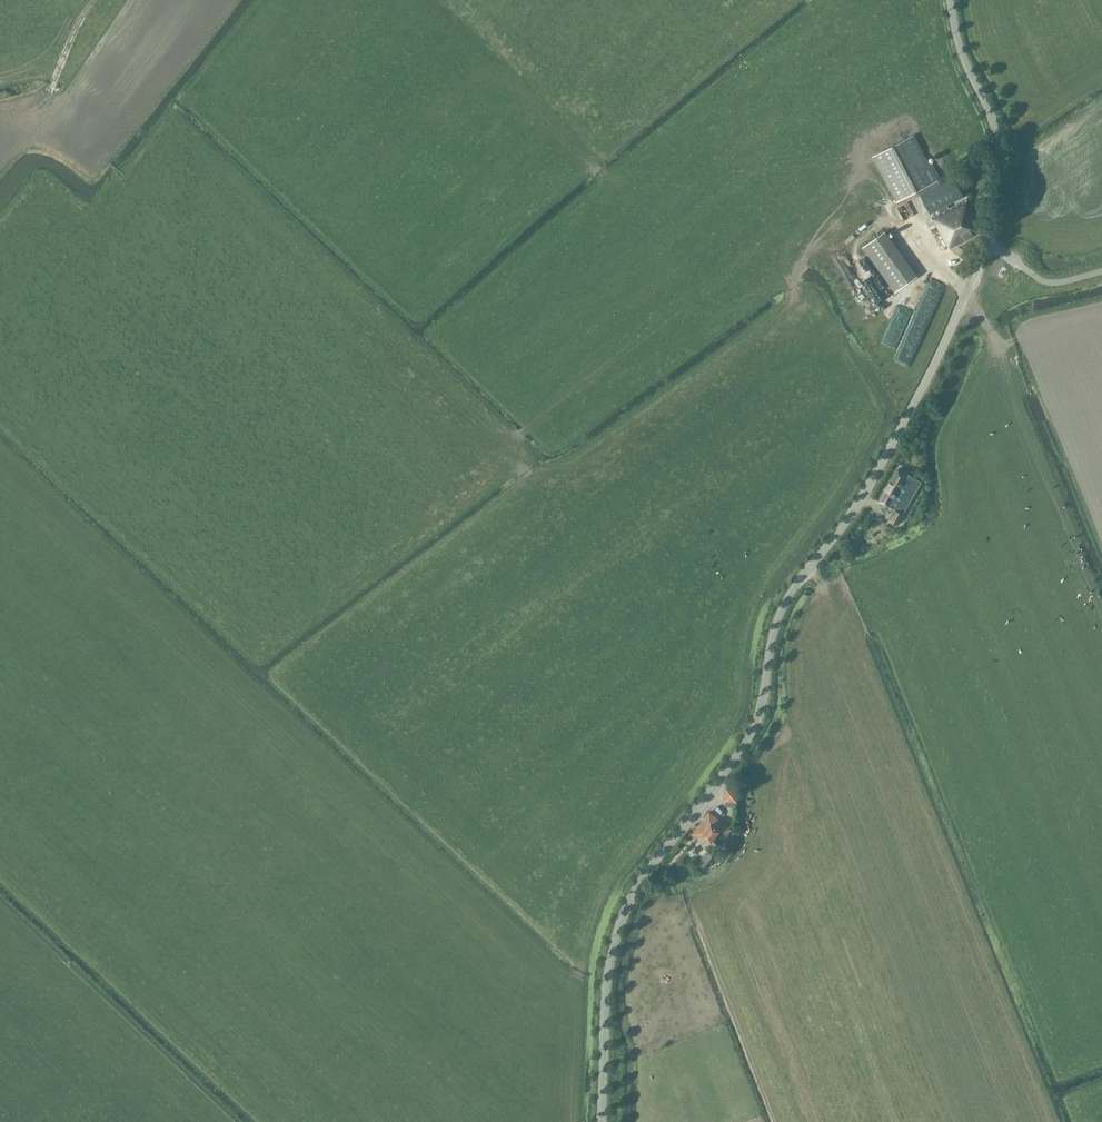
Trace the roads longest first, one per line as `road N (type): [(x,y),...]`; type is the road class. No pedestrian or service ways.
road 1 (unclassified): [(601,1121),(606,994),(624,916),(751,734),(784,606),(868,489),(988,245),(1003,155),(950,0)]

